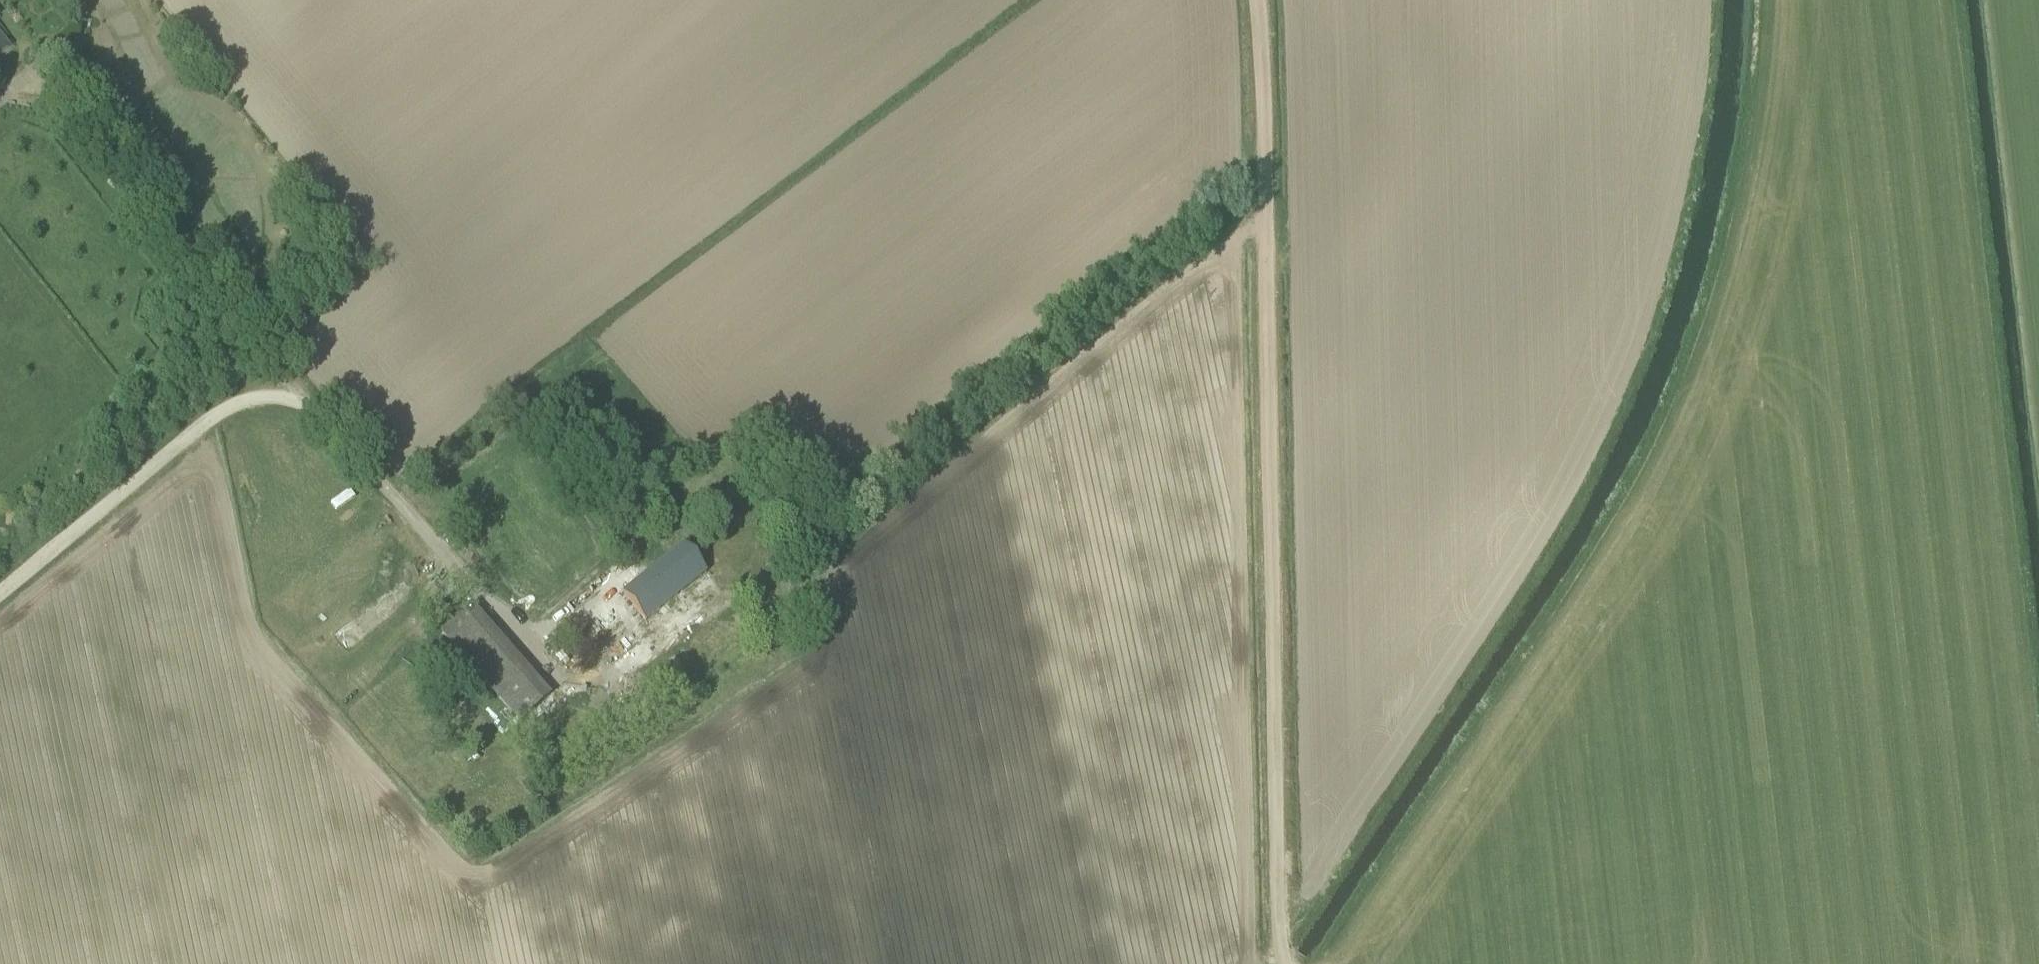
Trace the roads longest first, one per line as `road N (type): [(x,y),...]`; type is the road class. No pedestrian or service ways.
road 1 (track): [(1258,0),(1278,884),(1288,963)]
road 2 (unclassified): [(425,537),(312,407),(256,403),(232,411),(0,598)]

